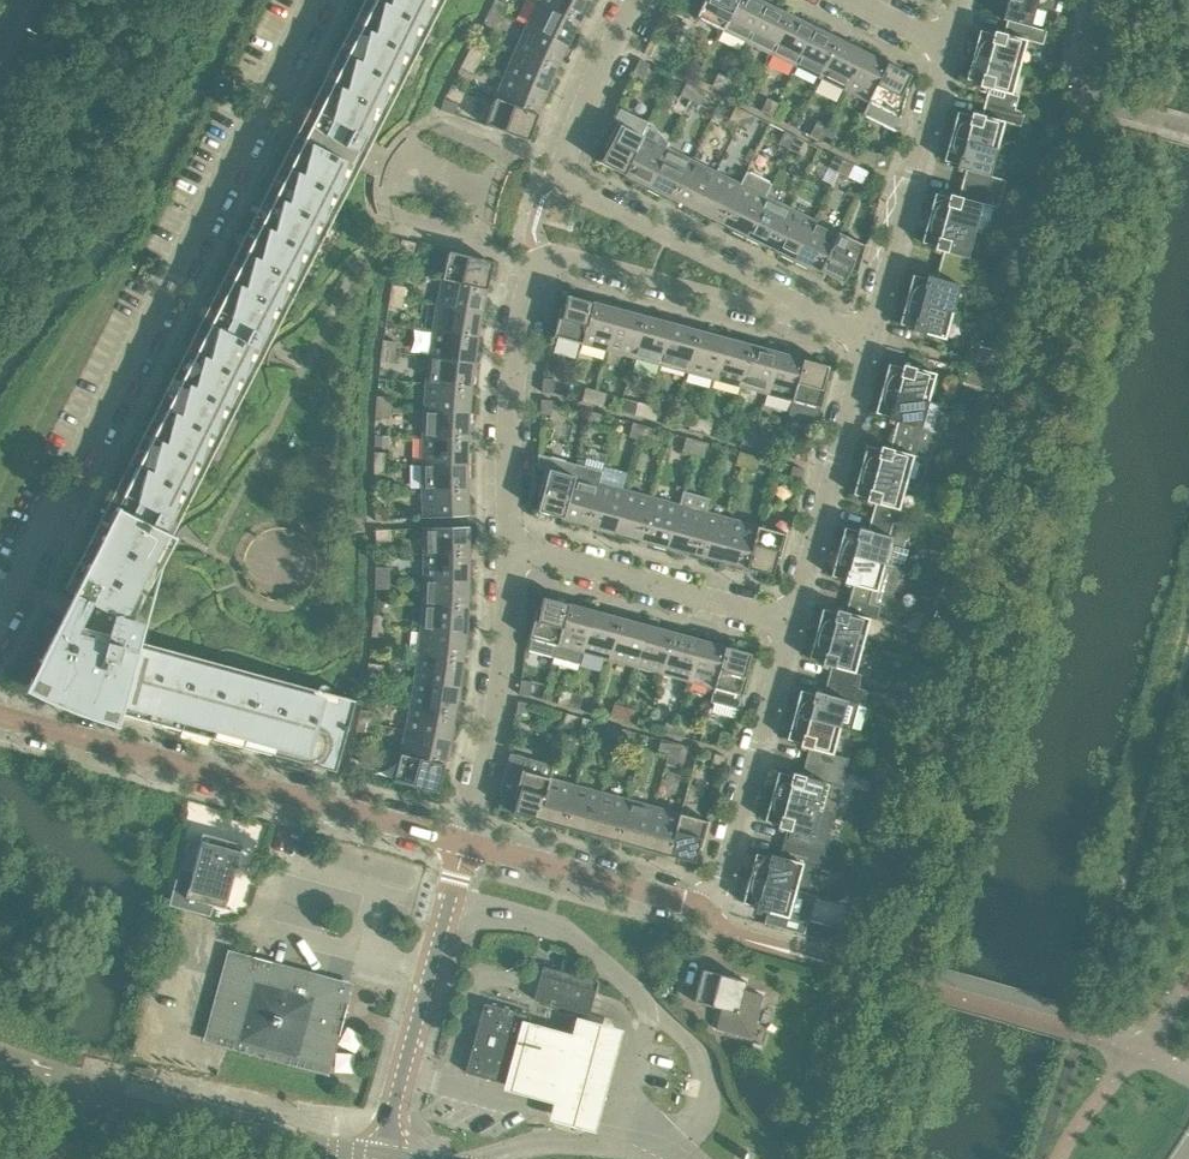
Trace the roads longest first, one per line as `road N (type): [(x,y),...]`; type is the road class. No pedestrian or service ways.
road 1 (track): [(1133,112),(898,979)]
road 2 (residential): [(0,614),(312,0)]
road 3 (residential): [(508,547),(509,394),(530,273),(545,260),(560,256),(650,277),(869,338)]
road 4 (residential): [(468,843),(0,722)]
road 5 (tertiary): [(372,1158),(0,1068)]
road 6 (residential): [(869,338),(576,188),(564,172)]
road 7 (residential): [(387,1158),(468,843)]
road 8 (residential): [(869,338),(947,45)]
road 9 (residential): [(468,843),(499,694),(508,547)]
road 10 (residential): [(704,902),(715,889),(791,621)]
road 11 (residential): [(791,621),(869,338)]
road 12 (residential): [(791,621),(508,547)]
road 13 (residential): [(704,902),(682,903),(468,843)]
road 14 (residential): [(636,0),(594,82),(564,172)]

